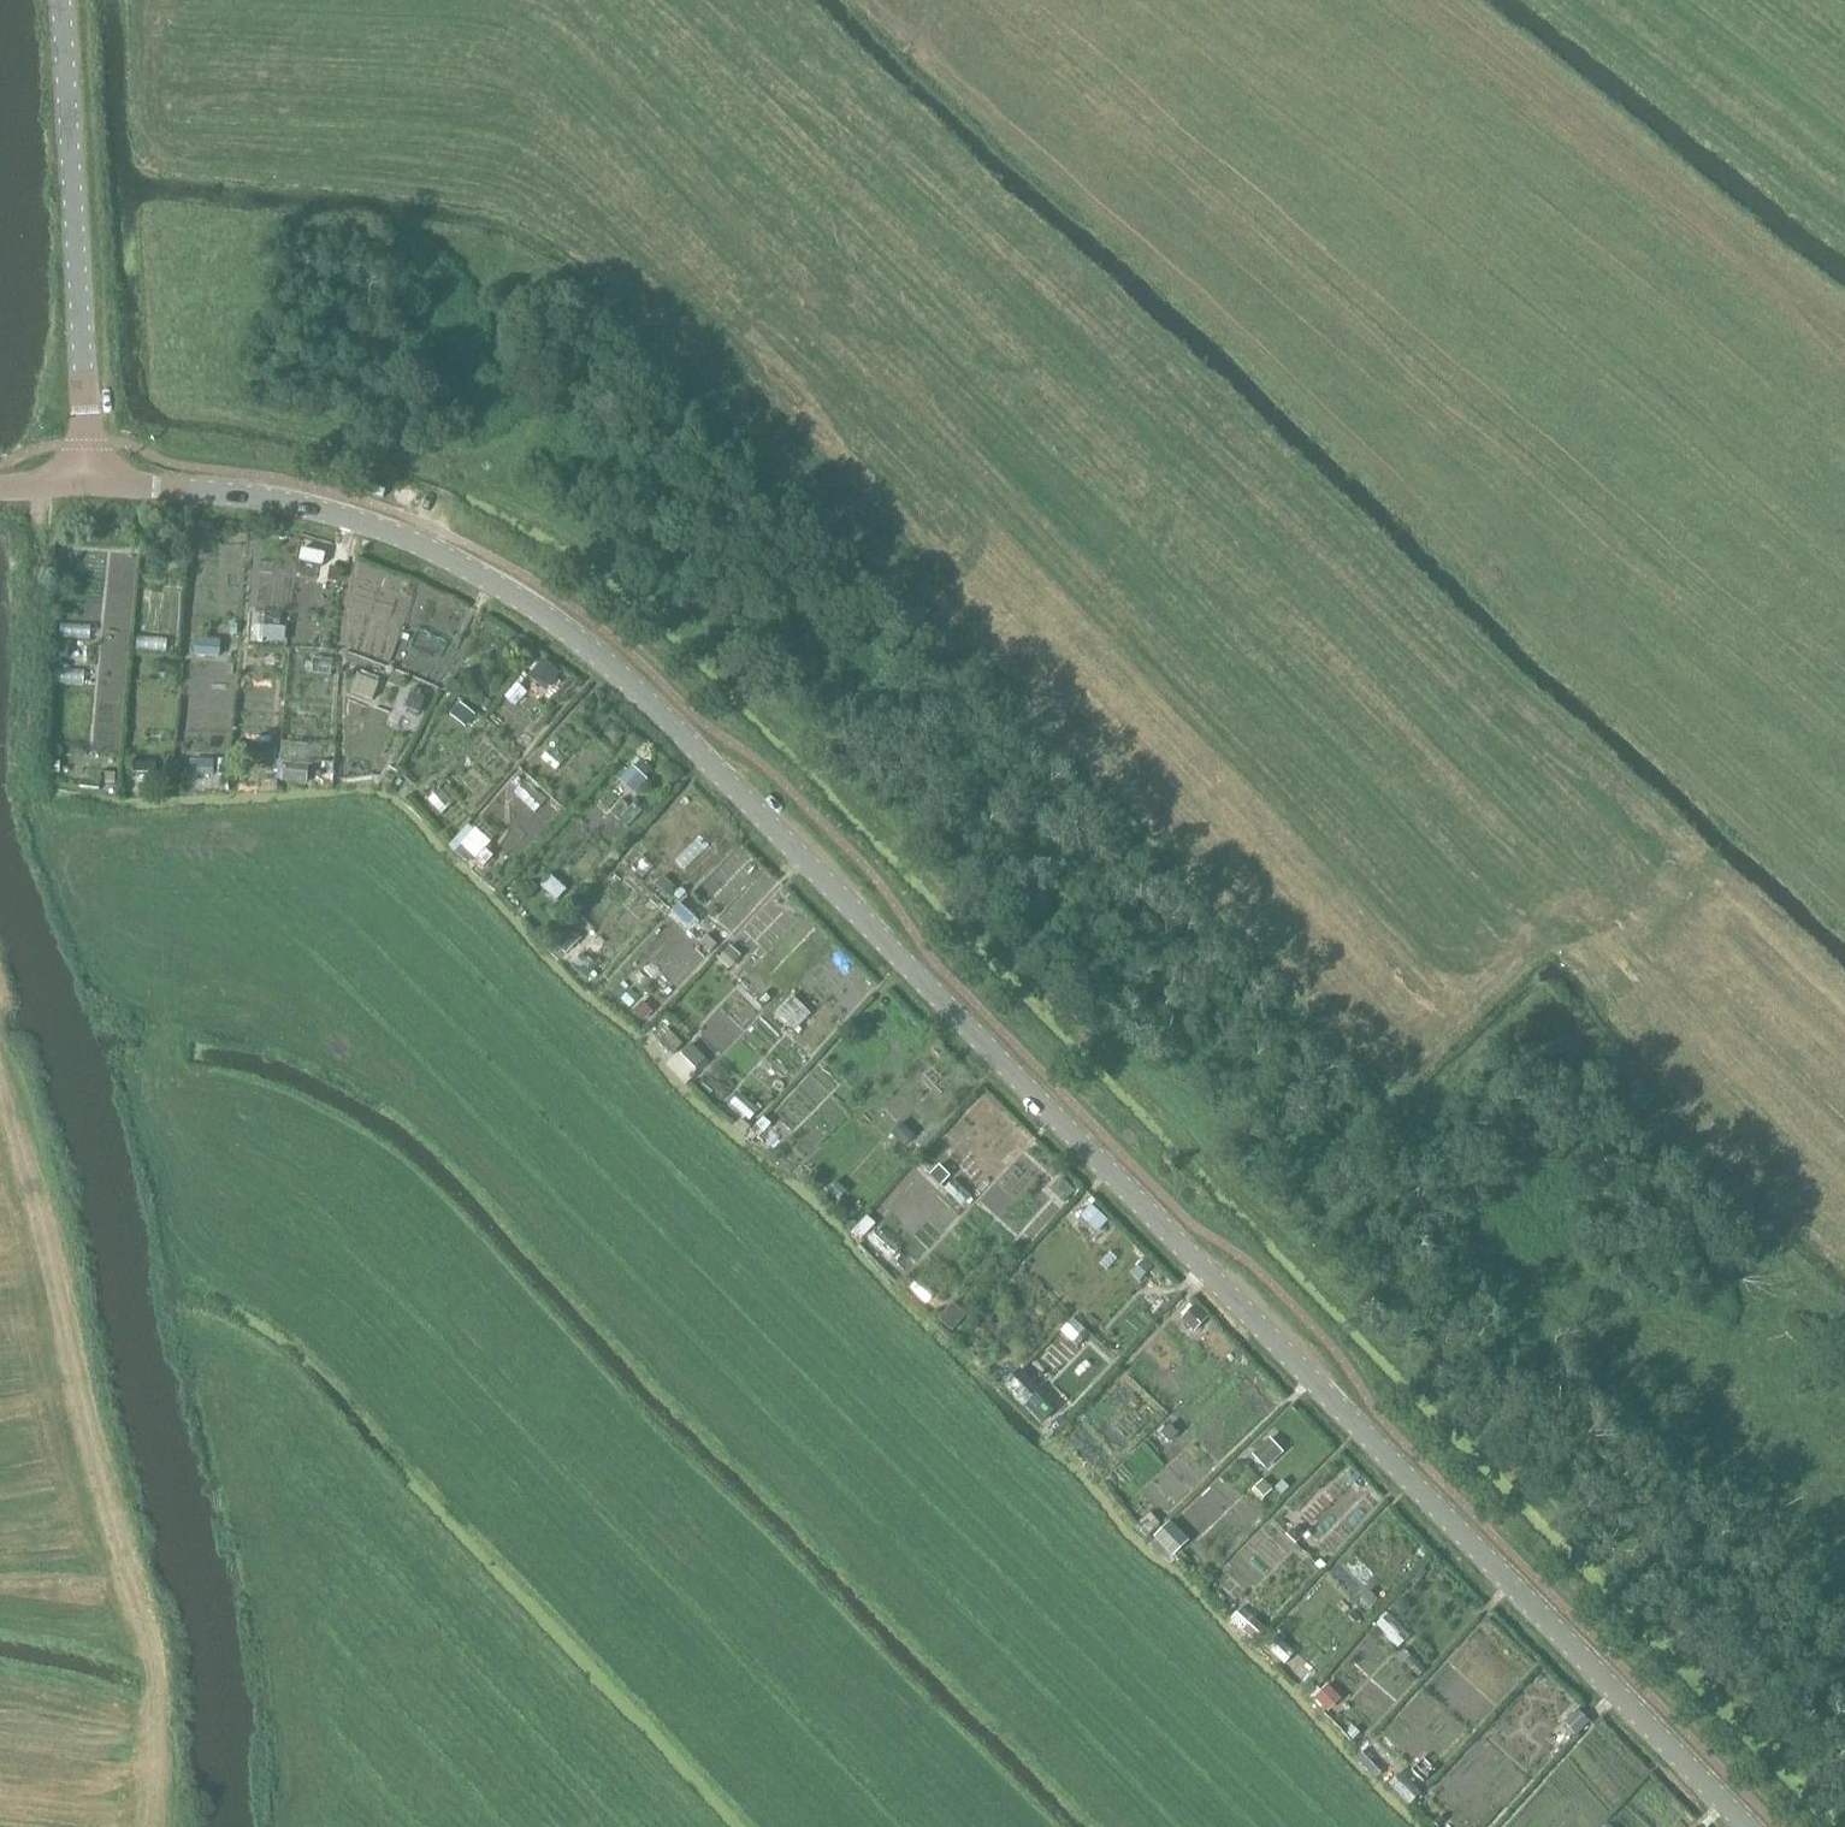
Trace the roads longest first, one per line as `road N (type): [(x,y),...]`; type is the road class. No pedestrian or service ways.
road 1 (unclassified): [(88,484),(300,503),(407,538),(560,625),(756,811),(1749,1826)]
road 2 (track): [(0,1082),(32,1177),(69,1358),(162,1674),(140,1826)]
road 3 (unclassified): [(88,484),(63,0)]

